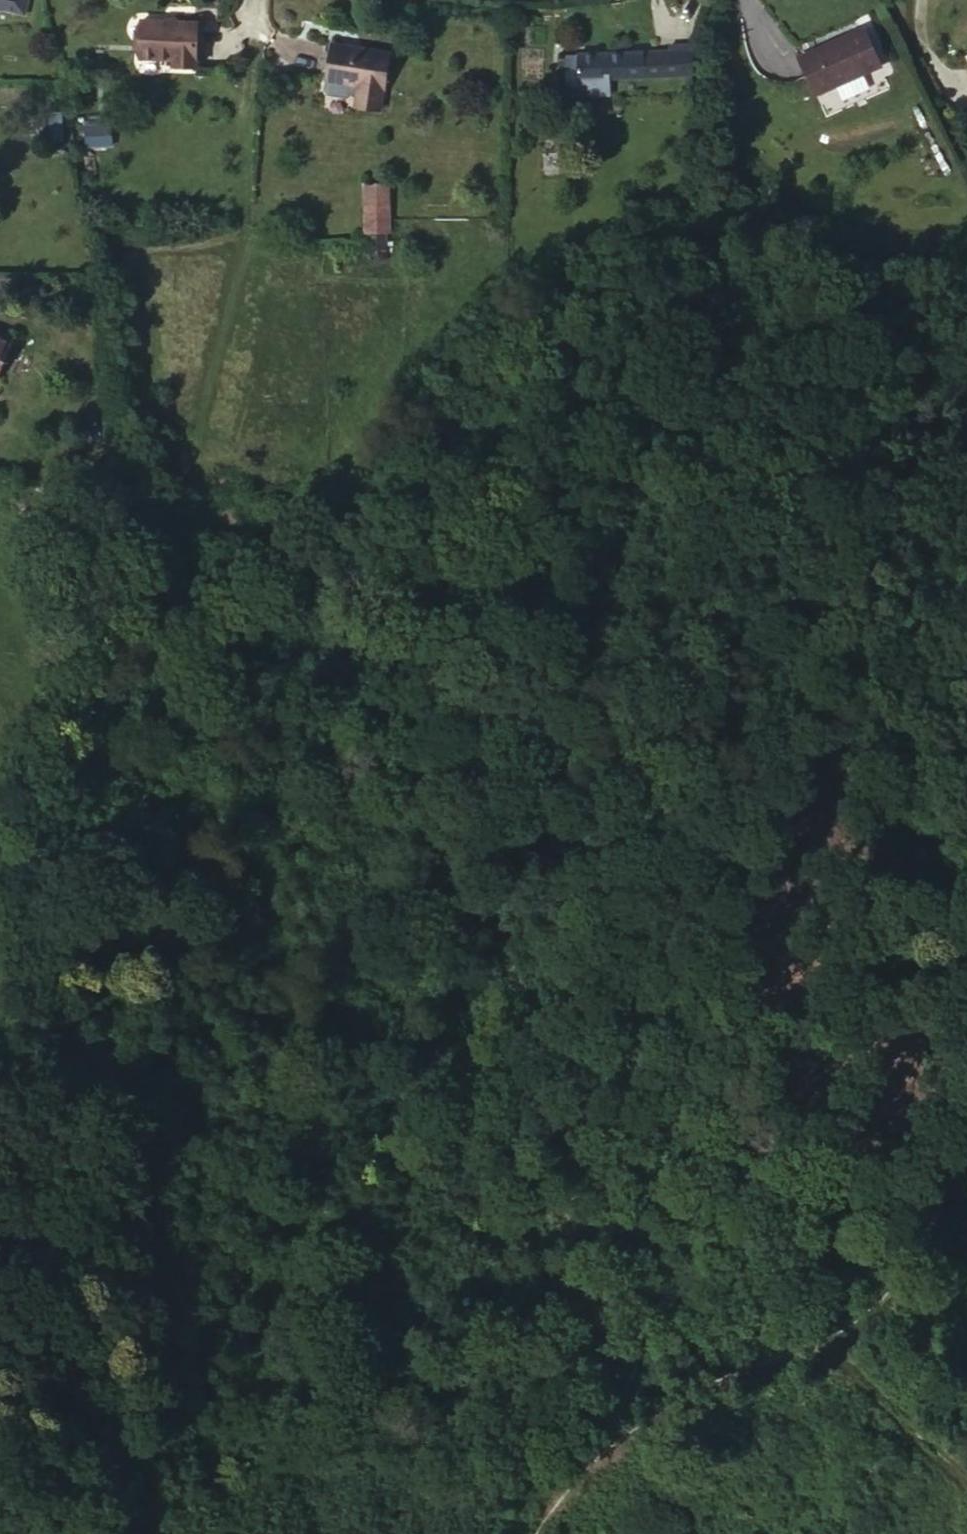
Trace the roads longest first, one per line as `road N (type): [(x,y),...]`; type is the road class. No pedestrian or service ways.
road 1 (track): [(501,1533),(559,1521),(858,1337),(966,1305)]

